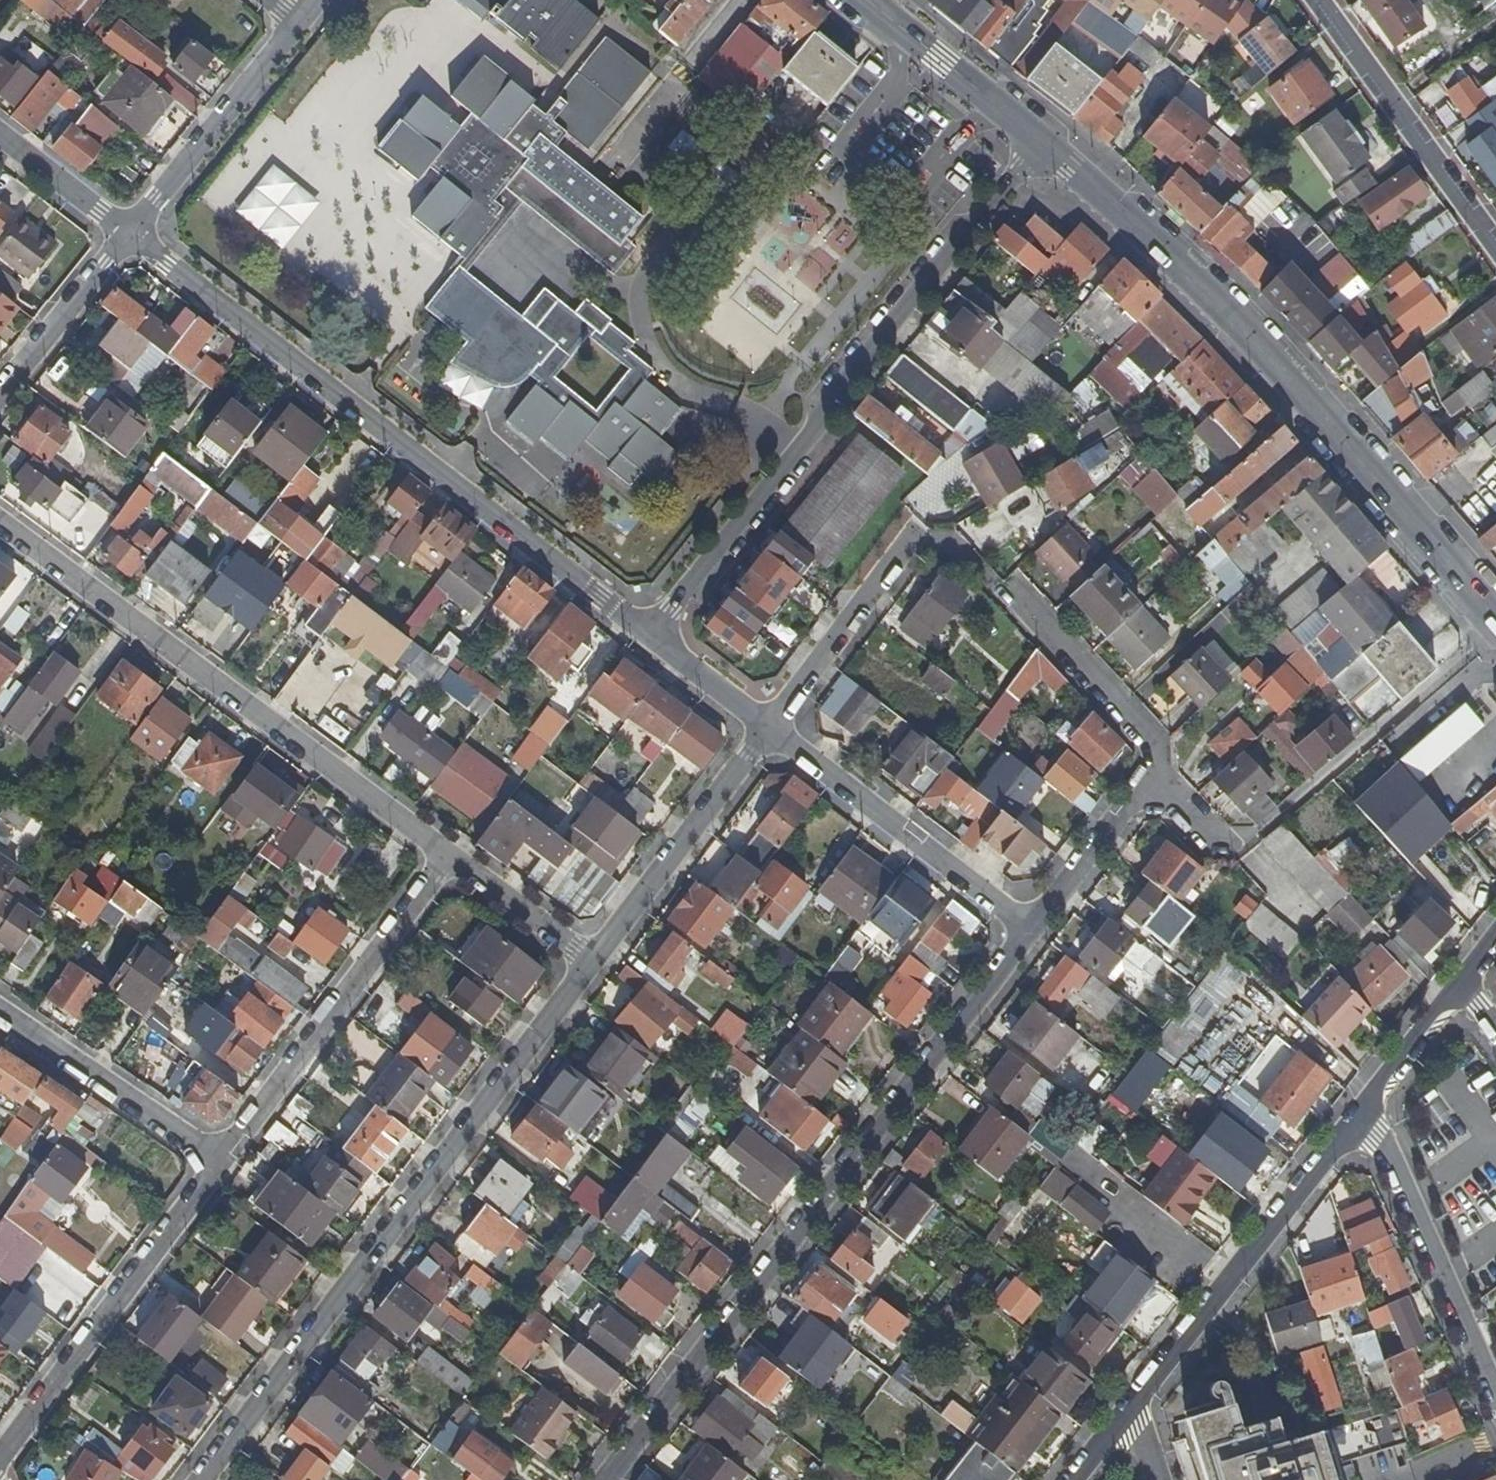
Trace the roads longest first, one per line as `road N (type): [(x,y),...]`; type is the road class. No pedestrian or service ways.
road 1 (residential): [(1035,928),(603,1479)]
road 2 (residential): [(128,235),(649,640)]
road 3 (primary): [(1041,144),(1153,238),(1248,335),(1495,621)]
road 4 (residential): [(205,1479),(594,966)]
road 5 (residential): [(649,640),(1041,144)]
road 6 (residential): [(446,852),(0,525)]
road 7 (residential): [(446,852),(224,1161)]
road 8 (residential): [(1369,1110),(1132,1406)]
road 9 (residential): [(224,1161),(0,1461)]
road 10 (residential): [(771,736),(1035,928)]
road 11 (residential): [(1495,1396),(1369,1110)]
road 12 (residential): [(1495,248),(1316,0)]
road 13 (residential): [(594,966),(771,736)]
road 14 (residential): [(224,1161),(0,1009)]
road 15 (residential): [(295,23),(128,235)]
road 16 (residential): [(771,736),(912,538)]
road 17 (residential): [(1161,774),(1156,732),(1018,590)]
road 18 (primary): [(864,0),(1041,144)]
road 19 (residential): [(0,392),(128,235)]
road 20 (residential): [(1035,928),(1161,774)]
road 21 (residential): [(594,966),(446,852)]
road 22 (residential): [(128,235),(0,136)]
road 23 (residential): [(1461,983),(1369,1110)]
road 24 (residential): [(649,640),(771,736)]

